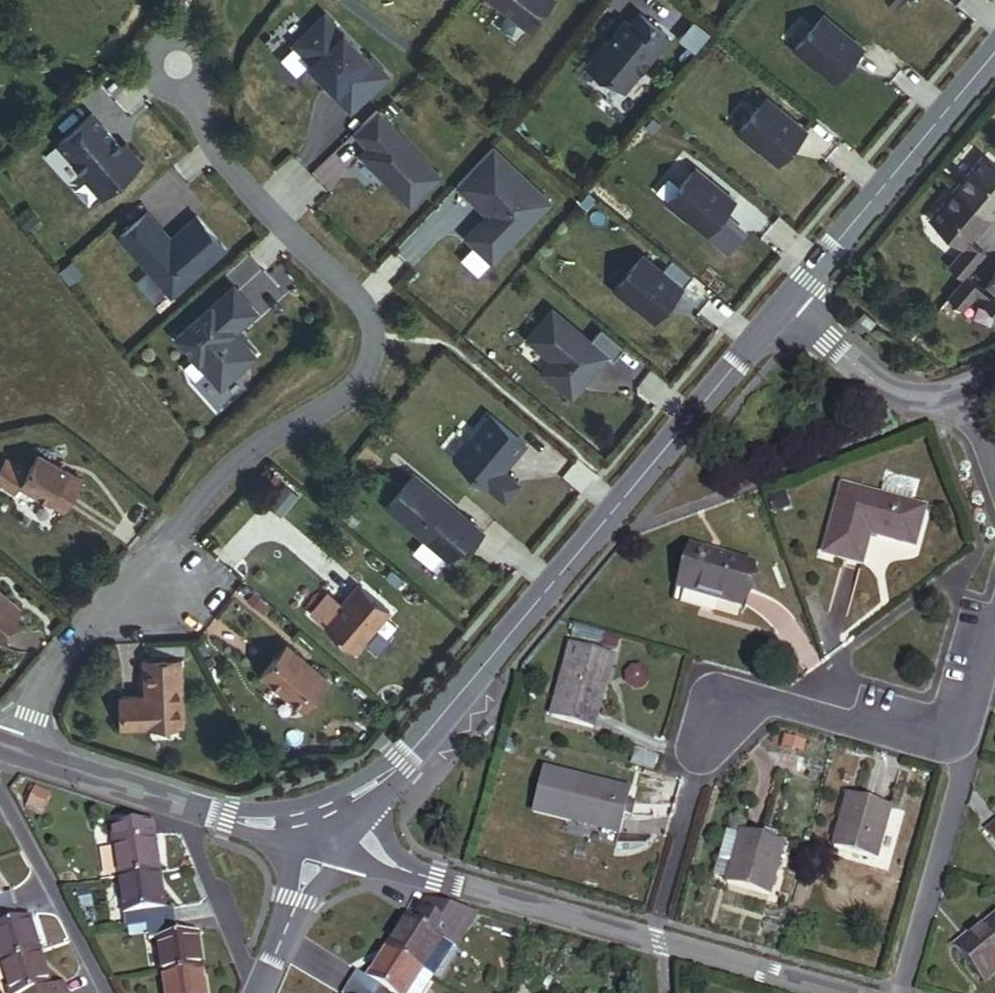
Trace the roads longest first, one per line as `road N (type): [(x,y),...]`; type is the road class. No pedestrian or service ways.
road 1 (residential): [(178,64),(212,141),(251,193),(355,295),(374,336),(359,379),(342,396),(223,470),(178,526),(166,588),(74,636),(13,748)]
road 2 (residential): [(339,805),(414,748),(783,304)]
road 3 (residential): [(966,748),(746,704),(714,740),(662,944)]
road 4 (residential): [(339,805),(386,862),(404,871),(662,944)]
road 5 (residential): [(783,304),(994,52)]
road 6 (residential): [(966,748),(902,992)]
road 7 (residential): [(109,992),(0,788)]
road 8 (residential): [(783,304),(883,380),(930,398),(970,390)]
road 9 (residential): [(178,805),(256,992)]
road 10 (residential): [(259,992),(313,862),(318,814)]
road 11 (residential): [(662,944),(839,992)]
road 12 (residential): [(13,748),(178,805)]
road 13 (residential): [(178,805),(260,825),(318,814)]

